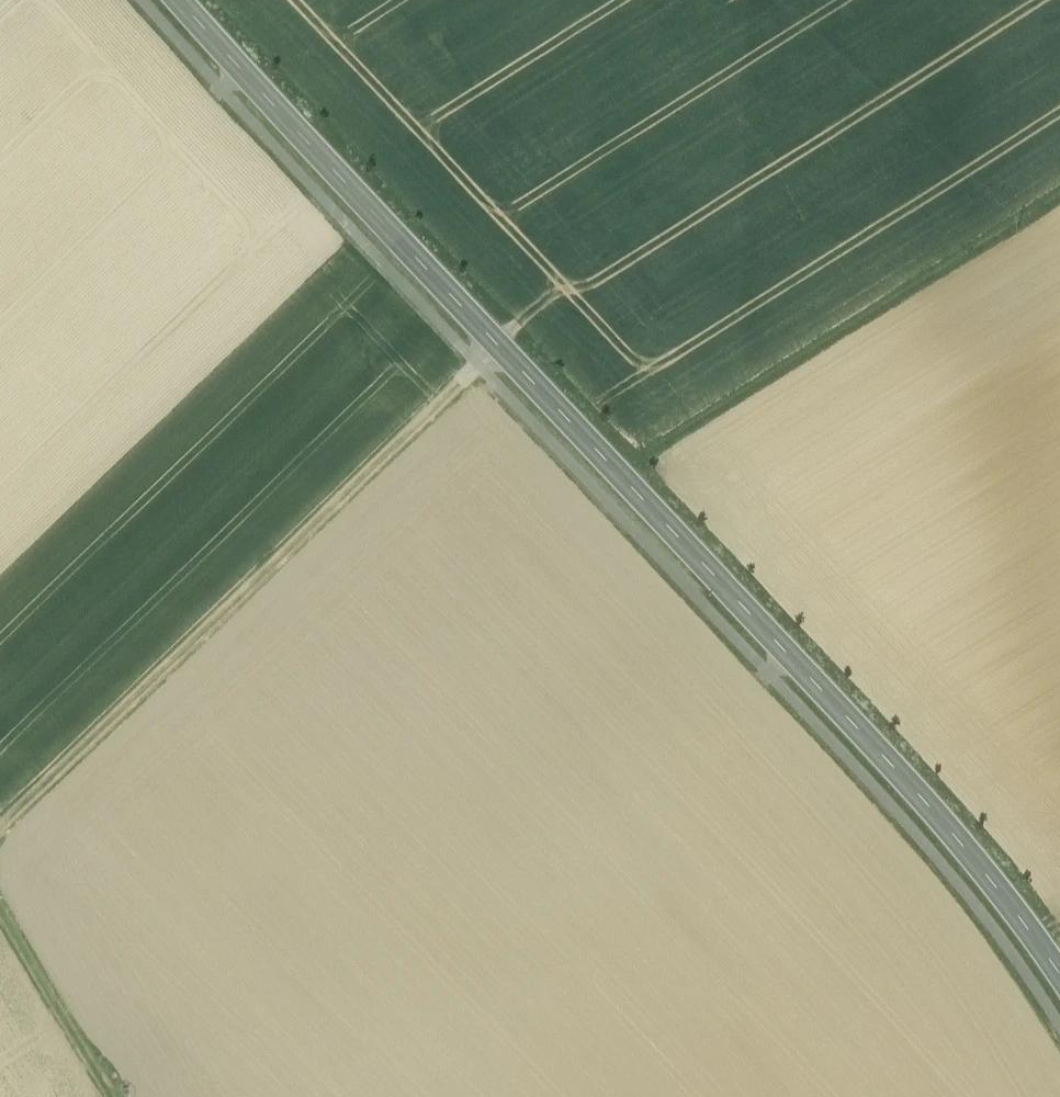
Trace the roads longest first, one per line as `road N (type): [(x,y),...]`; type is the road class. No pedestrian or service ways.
road 1 (tertiary): [(183,0),(1059,963)]
road 2 (track): [(99,1096),(0,926)]

